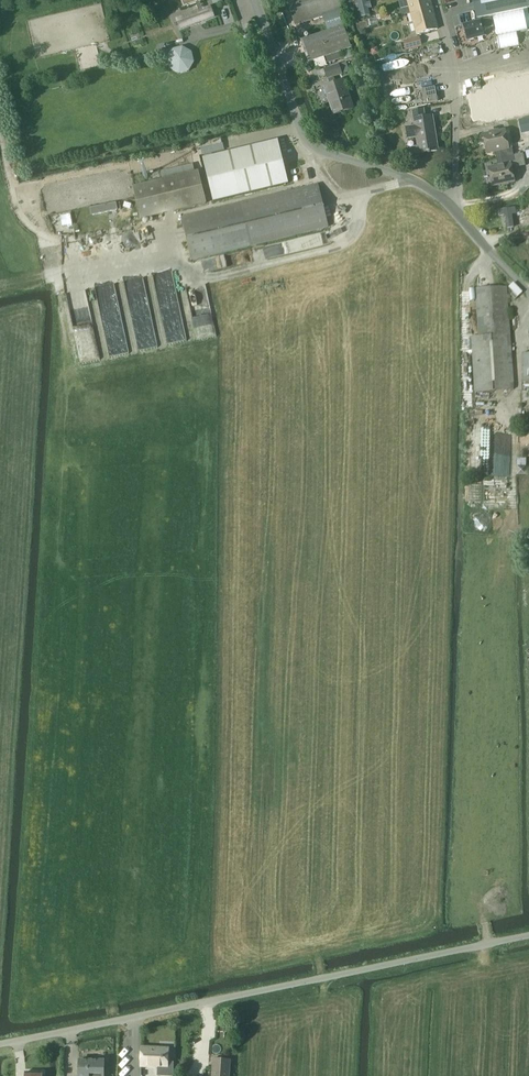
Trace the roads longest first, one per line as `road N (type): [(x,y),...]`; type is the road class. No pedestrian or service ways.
road 1 (unclassified): [(0,1044),(528,936)]
road 2 (unclassified): [(455,210),(411,178),(312,141),(257,0)]
road 3 (unclassified): [(455,210),(457,87),(437,0)]

